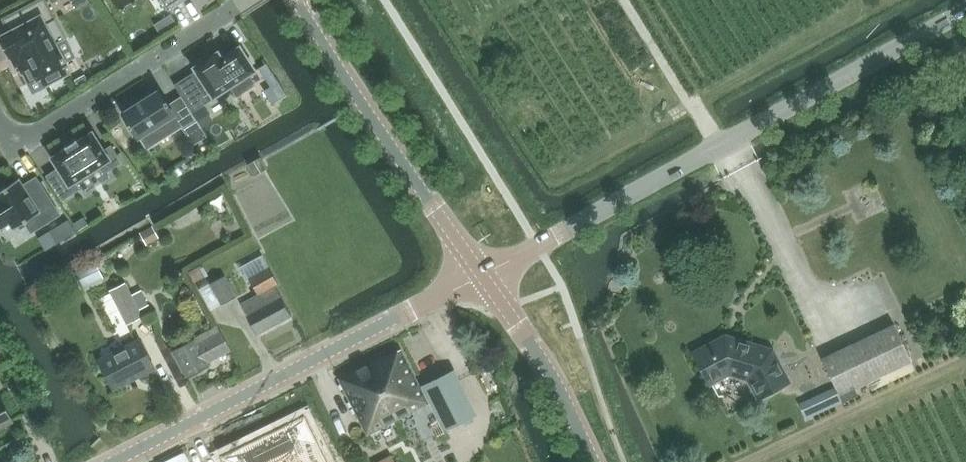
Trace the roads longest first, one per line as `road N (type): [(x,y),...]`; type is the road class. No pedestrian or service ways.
road 1 (tertiary): [(477,280),(965,9)]
road 2 (tertiary): [(118,461),(477,280)]
road 3 (tertiary): [(477,280),(296,0)]
road 4 (residential): [(0,122),(12,135),(36,135),(246,0)]
road 5 (tertiary): [(593,461),(554,379),(477,280)]

